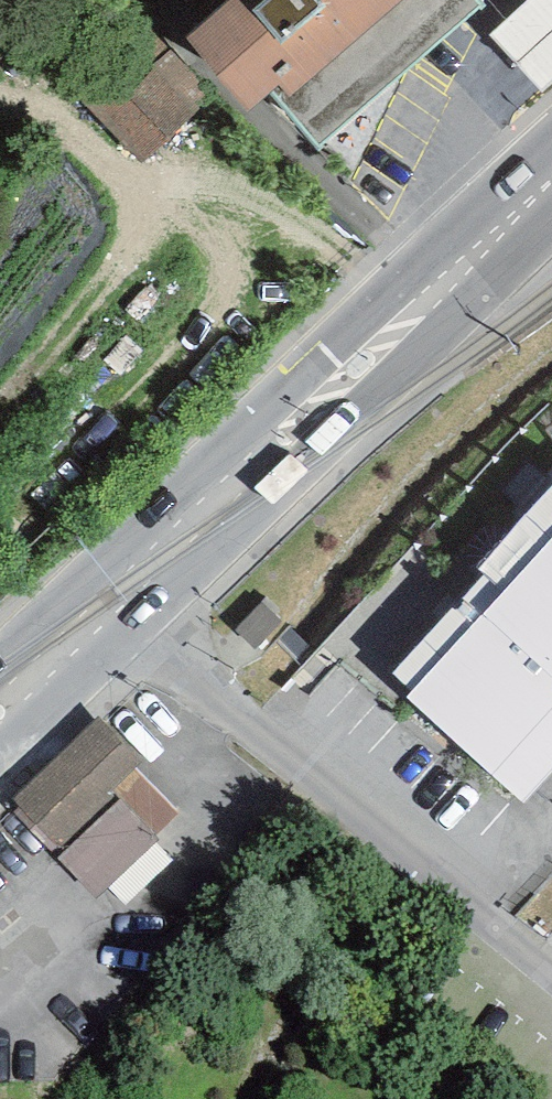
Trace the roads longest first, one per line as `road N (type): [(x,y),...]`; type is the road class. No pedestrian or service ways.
road 1 (secondary): [(111,599),(551,183)]
road 2 (residential): [(111,599),(241,720),(551,974)]
road 3 (secondary): [(0,706),(111,599)]

